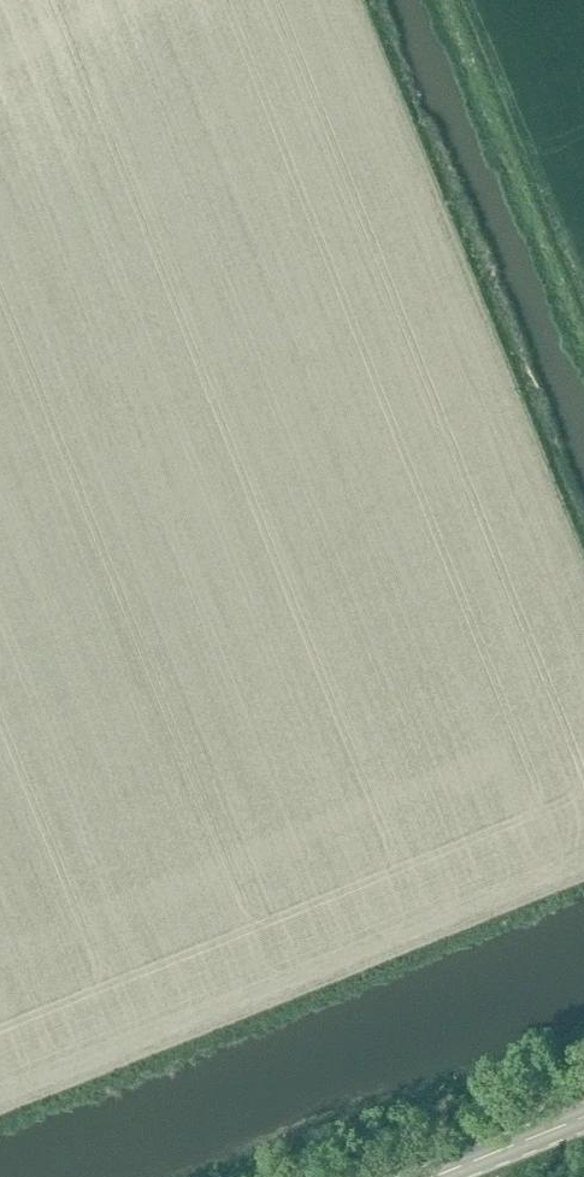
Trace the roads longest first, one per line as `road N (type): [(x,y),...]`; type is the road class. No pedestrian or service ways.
road 1 (tertiary): [(583,1116),(431,1176)]

